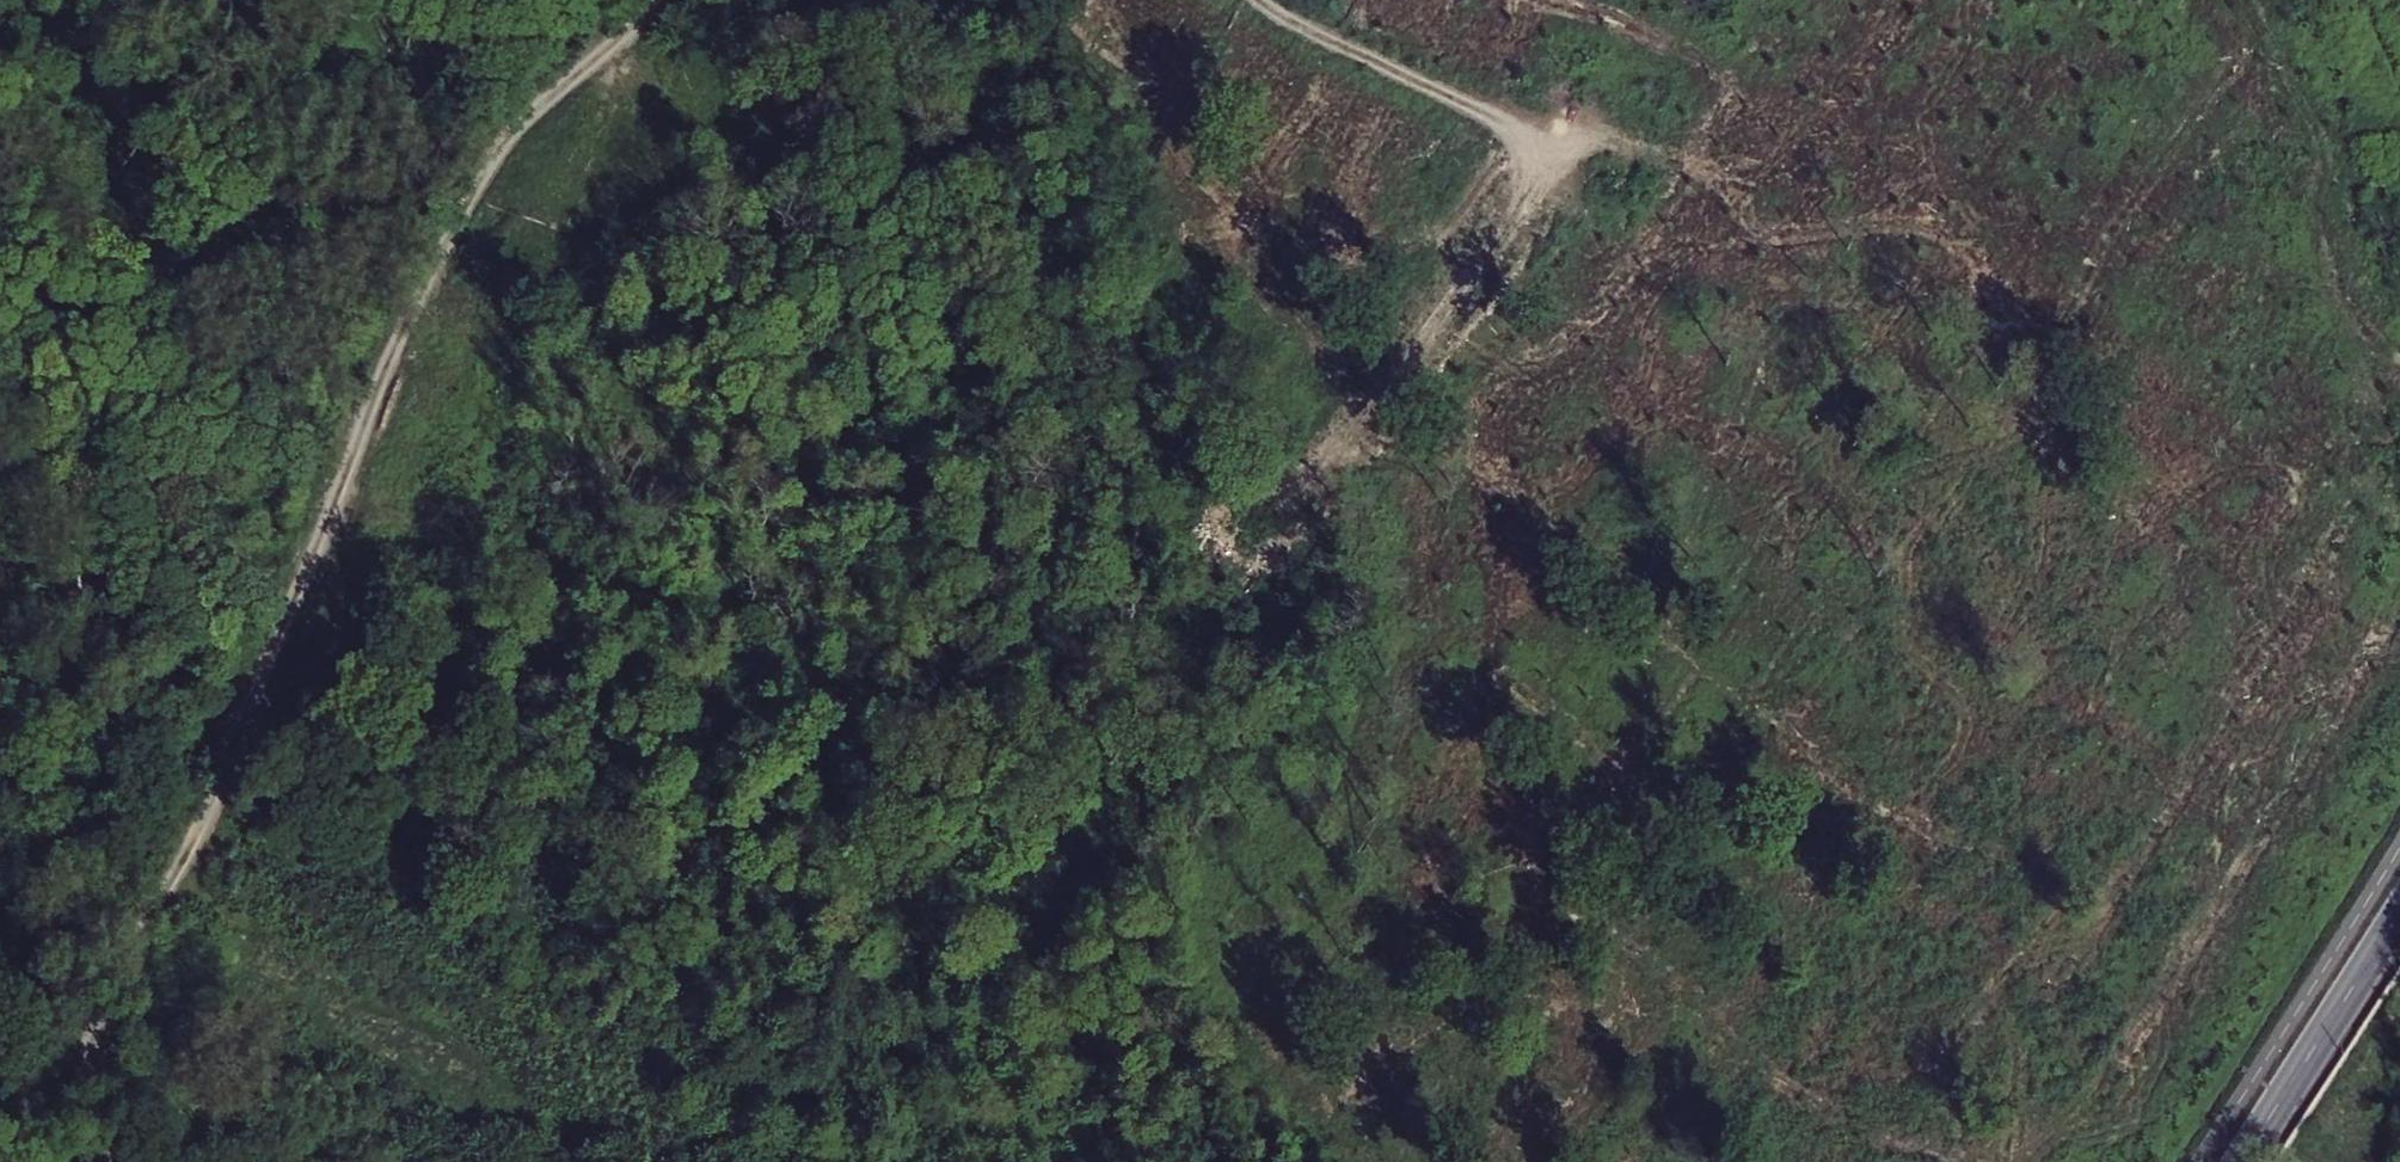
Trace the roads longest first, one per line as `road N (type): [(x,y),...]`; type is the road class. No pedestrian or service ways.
road 1 (secondary): [(2240,1161),(2399,911)]

